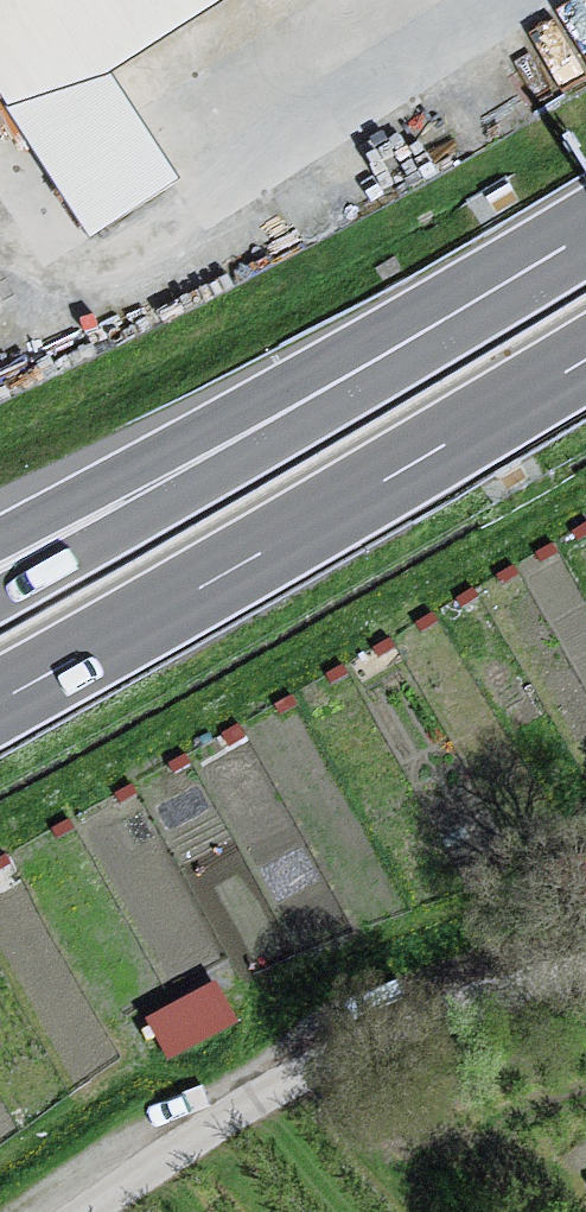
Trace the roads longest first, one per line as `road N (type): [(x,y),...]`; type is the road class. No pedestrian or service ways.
road 1 (motorway): [(0,701),(585,359)]
road 2 (motorway): [(585,233),(0,568)]
road 3 (unclassified): [(73,1211),(313,1063),(585,967)]
road 4 (track): [(399,1211),(286,1077)]

